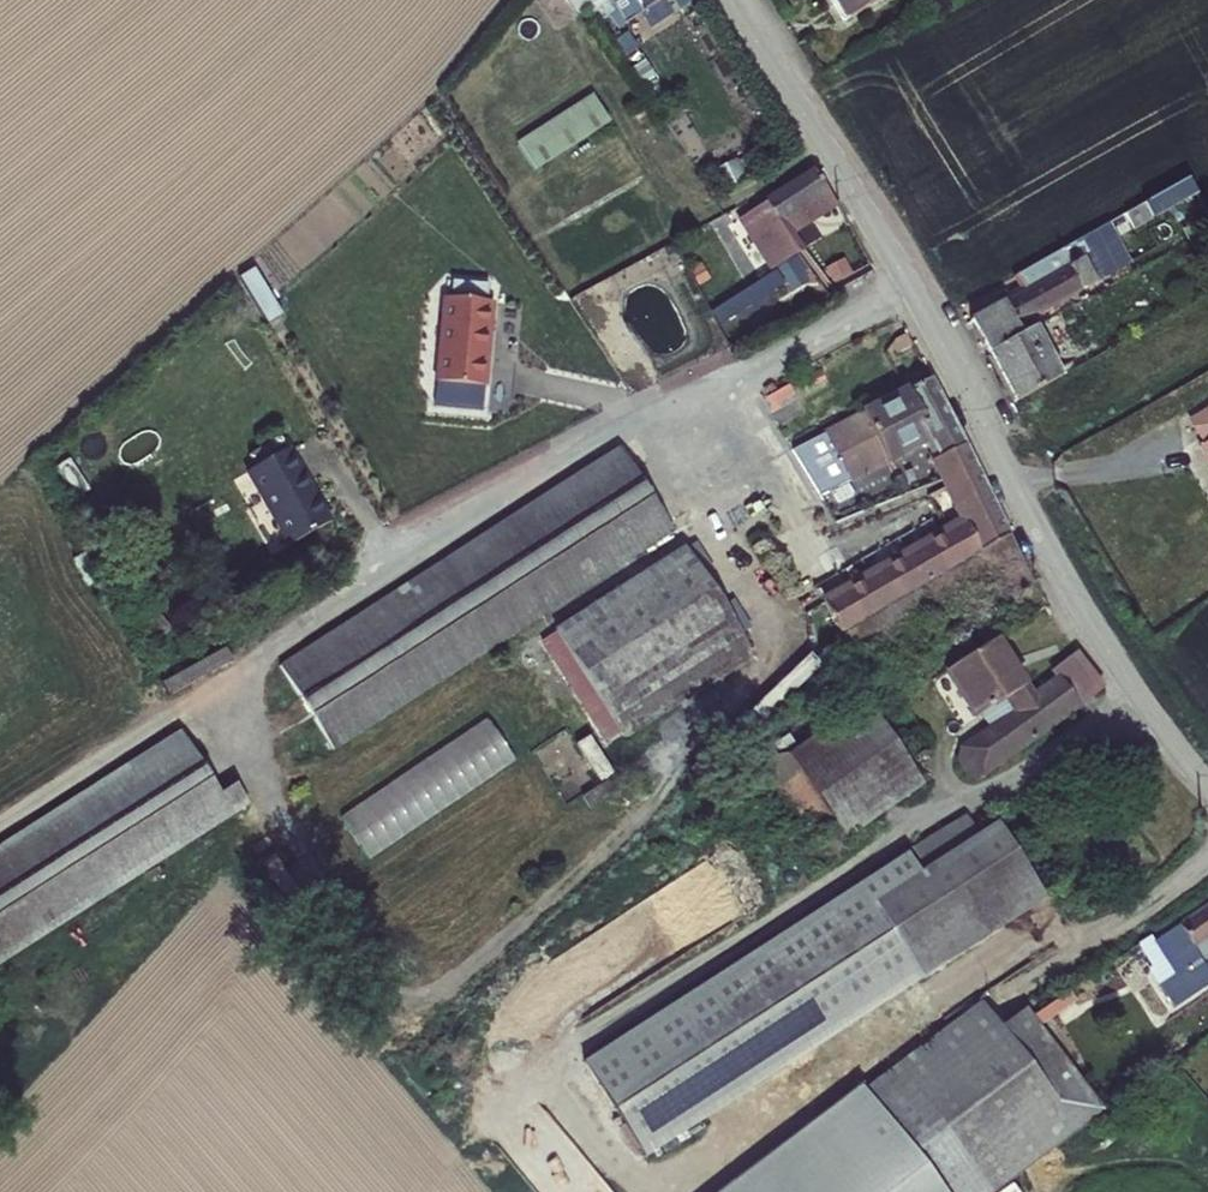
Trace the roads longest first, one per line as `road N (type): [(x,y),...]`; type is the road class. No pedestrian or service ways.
road 1 (residential): [(729,0),(884,245),(1099,636),(1207,788)]

